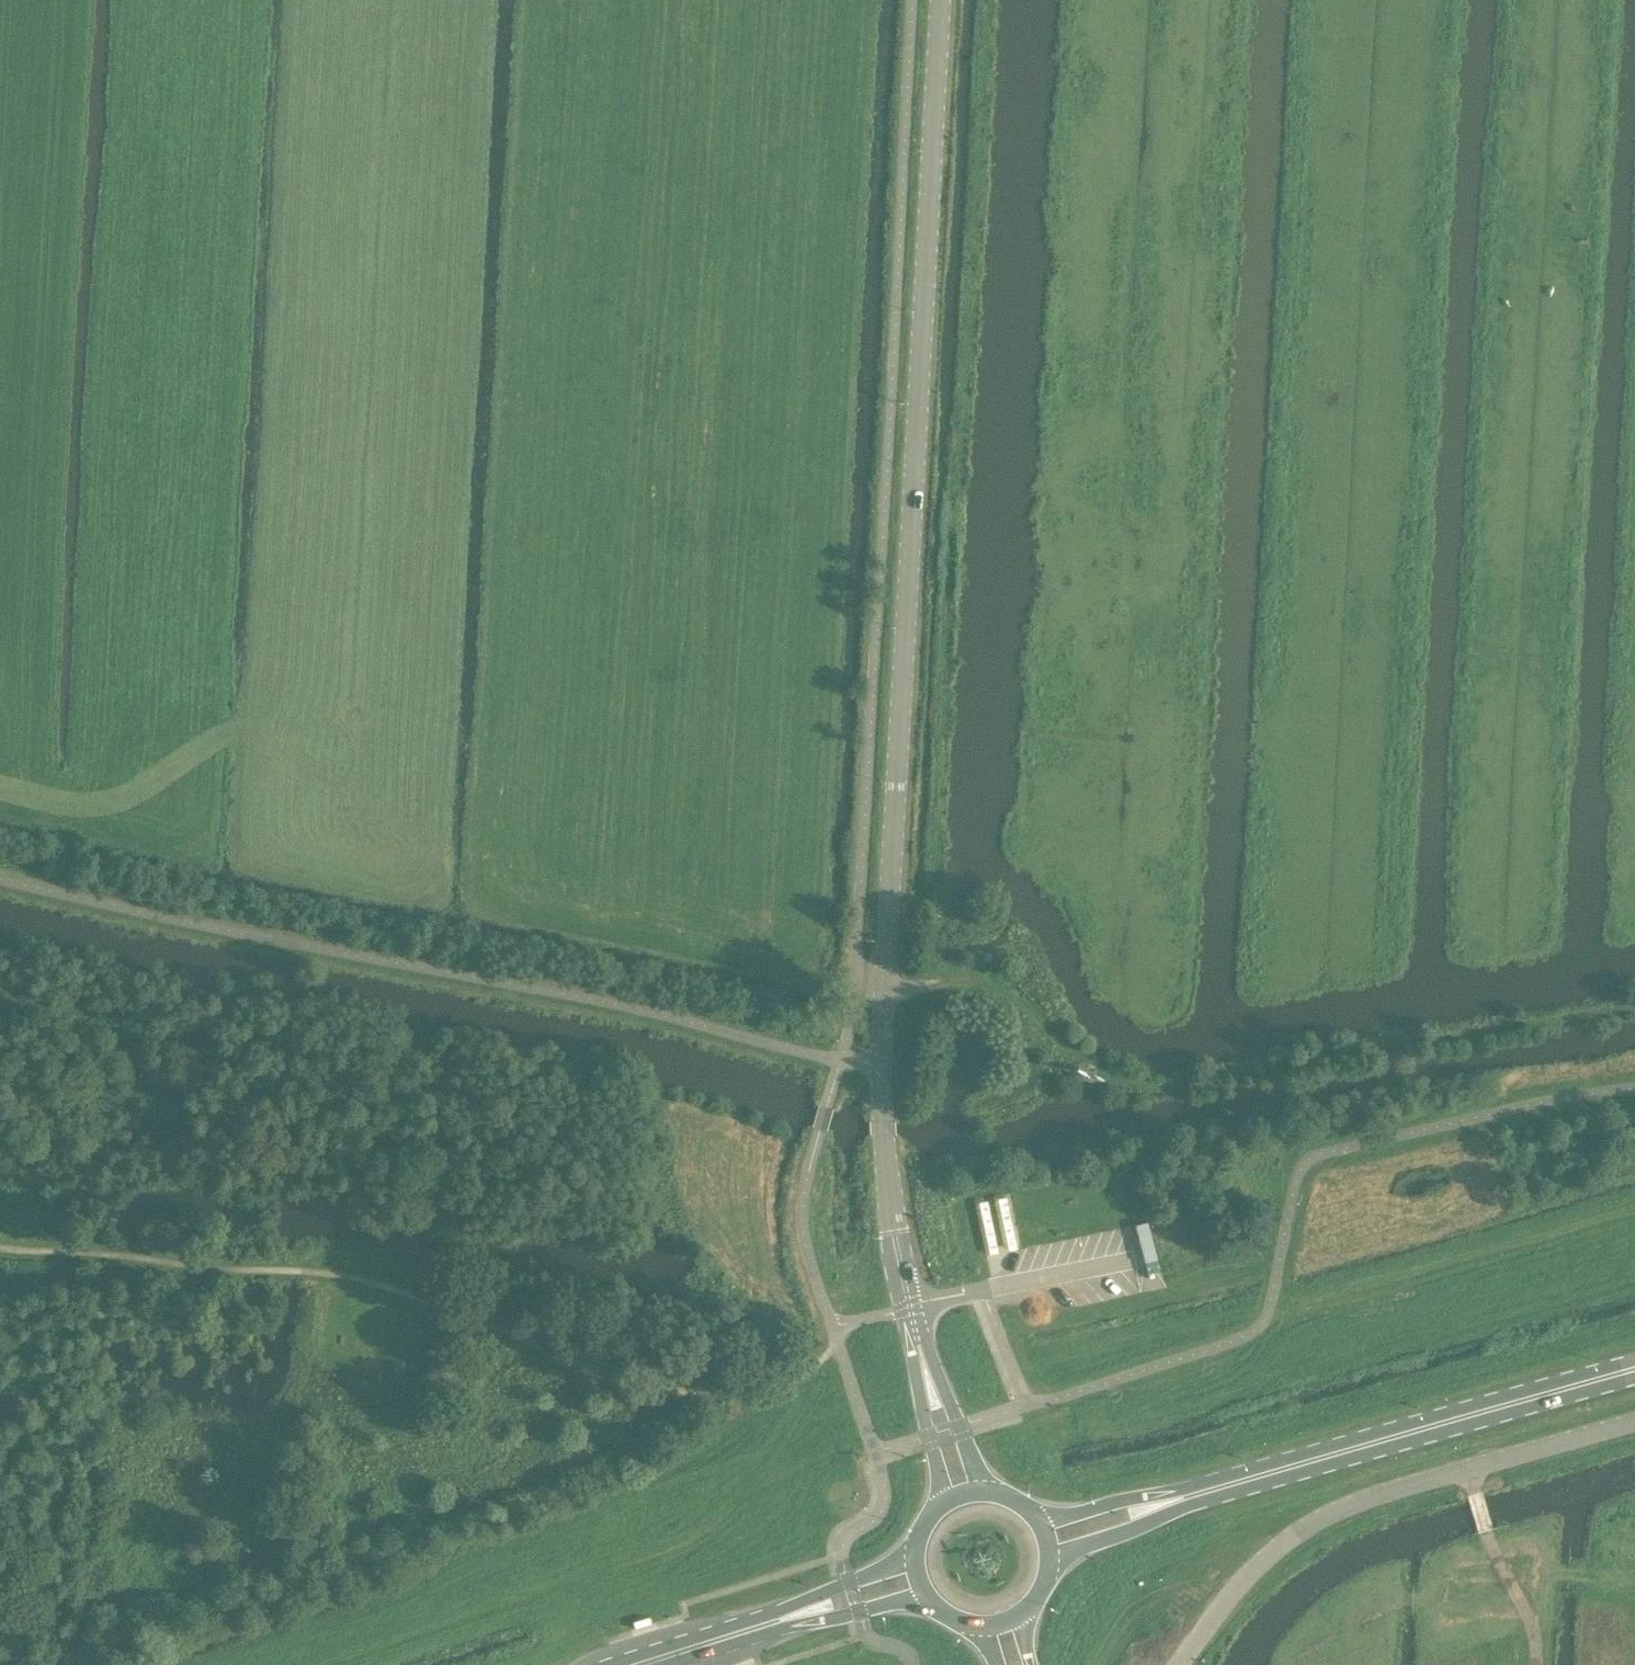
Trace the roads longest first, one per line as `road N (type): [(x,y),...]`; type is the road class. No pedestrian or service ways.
road 1 (tertiary): [(879,1067),(940,0)]
road 2 (track): [(880,996),(928,981),(982,985),(1046,1044),(1100,1071),(1147,1081),(1634,1002)]
road 3 (unclassified): [(1634,1418),(1337,1505),(1253,1564),(1175,1664)]
road 4 (primary): [(1198,1494),(1634,1370)]
road 5 (track): [(1469,1466),(1491,1586),(1628,1588),(1623,1664)]
road 6 (tertiary): [(987,1491),(925,1339),(893,1230)]
road 7 (tertiary): [(893,1230),(901,1310),(944,1502)]
road 8 (primary): [(915,1556),(708,1644)]
road 9 (primary): [(708,1644),(926,1596)]
road 10 (primary): [(1049,1562),(1198,1494)]
road 11 (tertiary): [(893,1230),(879,1067)]
road 12 (primary): [(1198,1494),(1124,1499),(1038,1520)]

